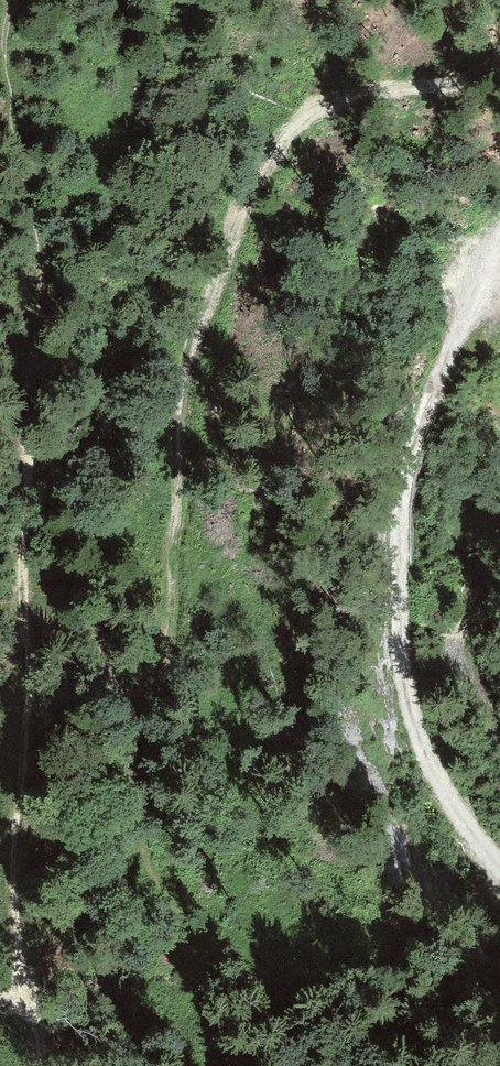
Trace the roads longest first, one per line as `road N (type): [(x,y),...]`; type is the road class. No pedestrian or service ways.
road 1 (track): [(499,76),(324,105),(269,161),(243,214),(190,397),(174,673),(147,706)]
road 2 (track): [(499,242),(409,461),(399,636),(425,755),(443,795),(499,867)]
road 3 (track): [(147,706),(143,793),(152,847),(191,916),(319,1065)]
road 4 (track): [(147,706),(122,698),(114,681),(96,569),(69,495),(30,429)]

